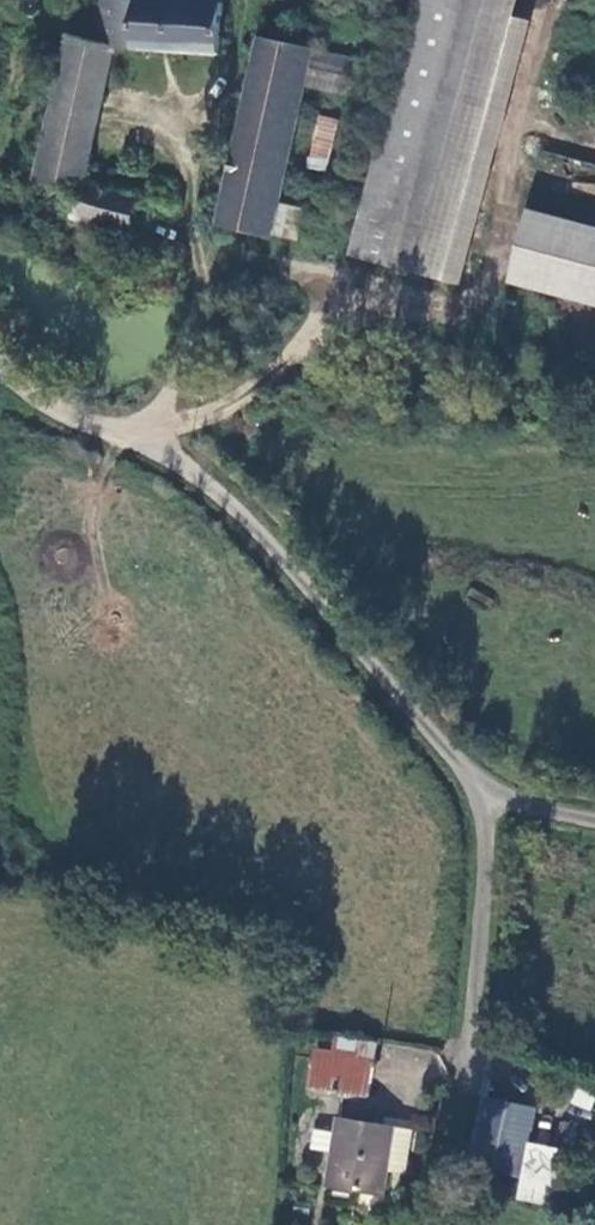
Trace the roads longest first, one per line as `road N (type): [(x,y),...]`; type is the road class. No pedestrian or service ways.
road 1 (unclassified): [(0,381),(129,434),(205,480),(493,795)]
road 2 (unclassified): [(493,795),(468,1062)]

